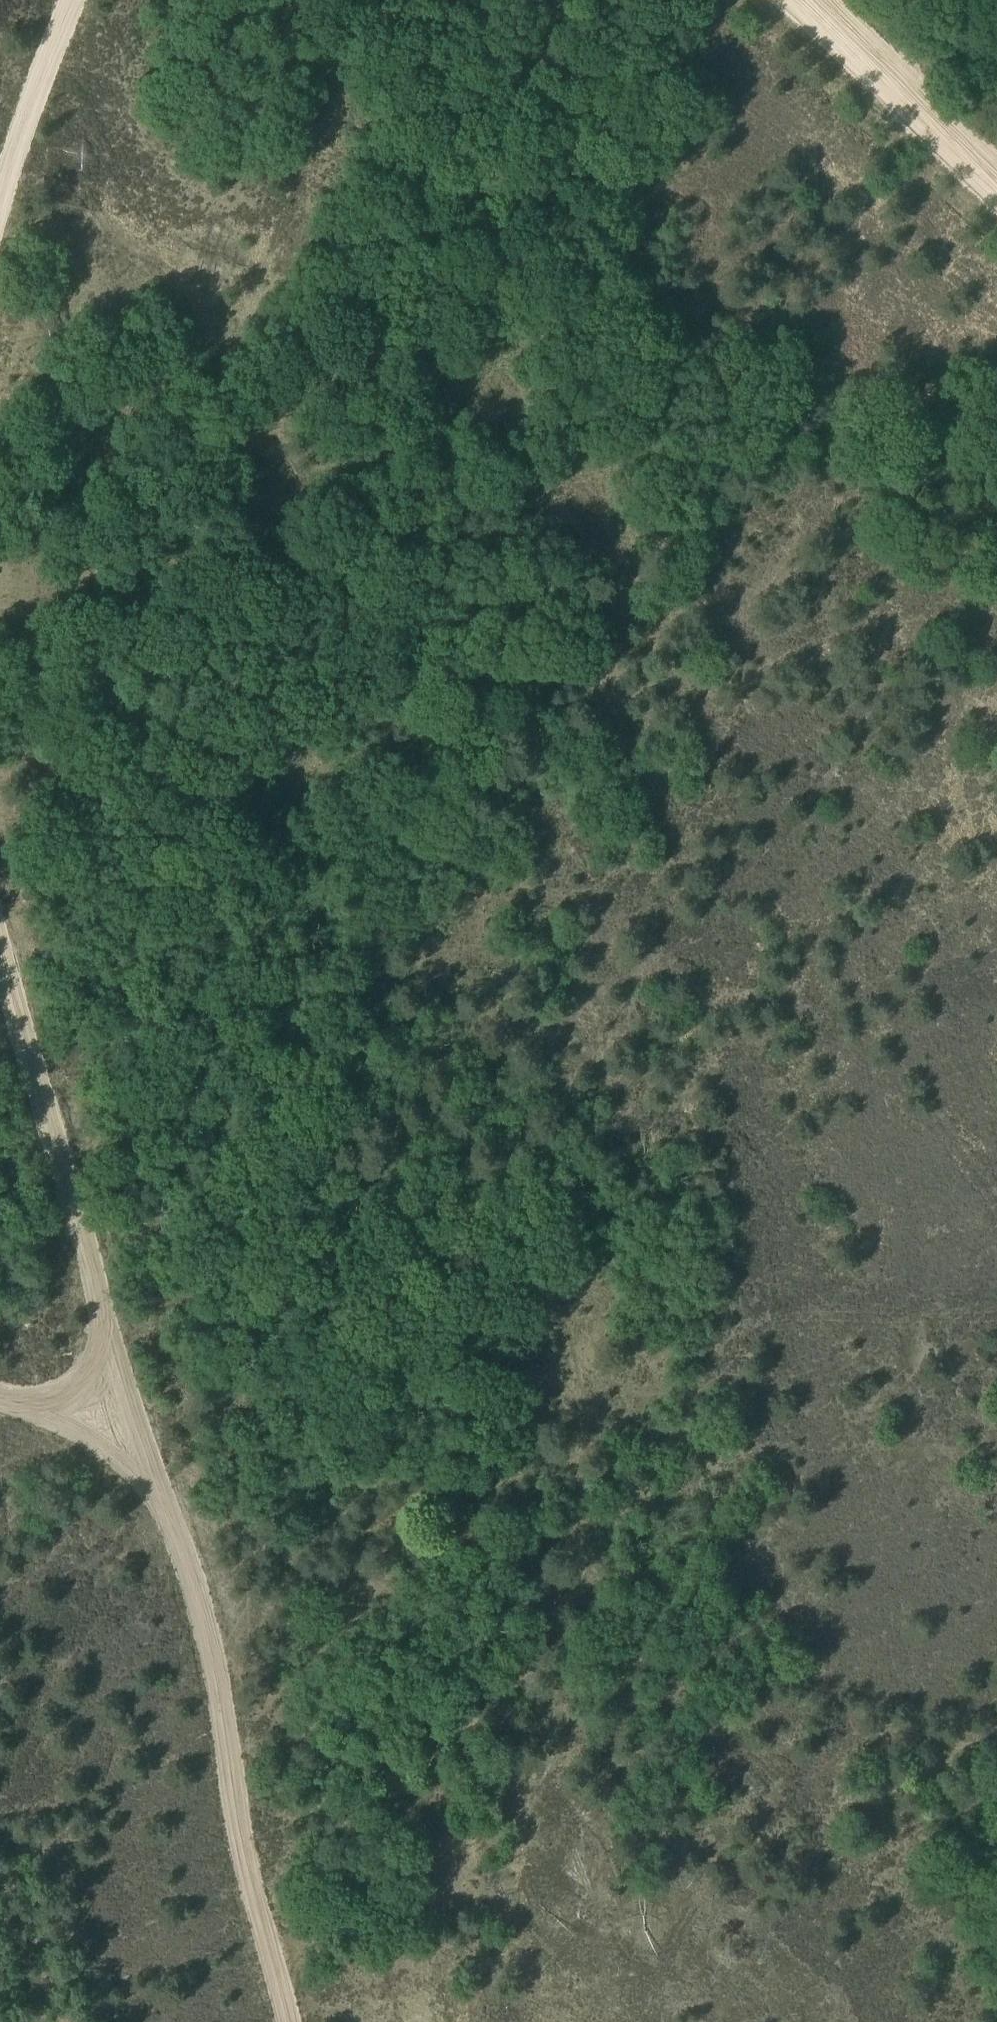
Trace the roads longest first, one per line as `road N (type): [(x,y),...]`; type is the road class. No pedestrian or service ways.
road 1 (track): [(803,0),(996,202)]

